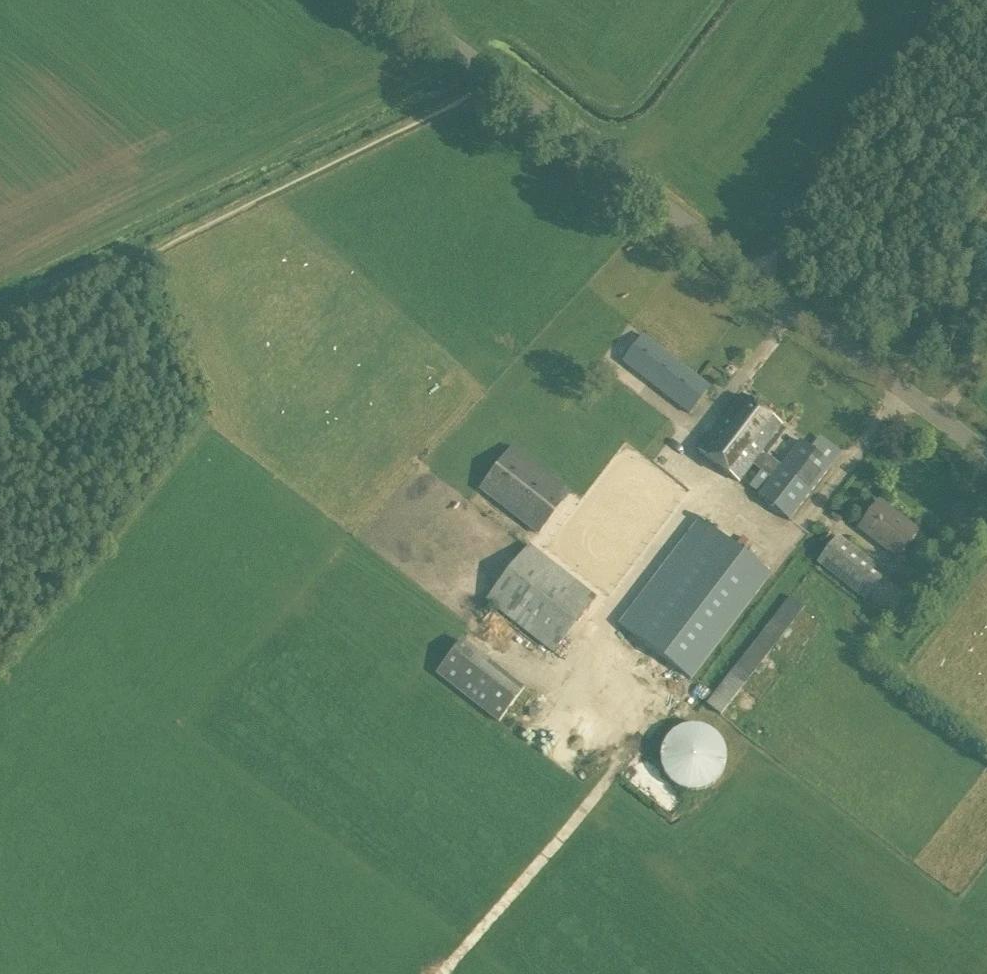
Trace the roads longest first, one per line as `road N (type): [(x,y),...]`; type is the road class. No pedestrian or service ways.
road 1 (tertiary): [(986,465),(393,0)]

